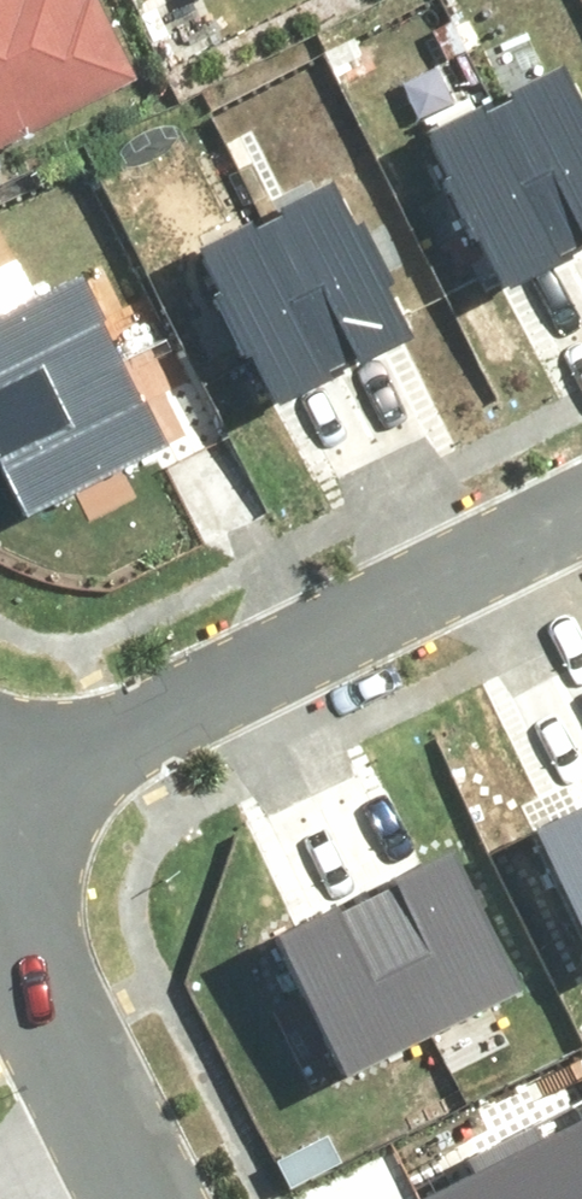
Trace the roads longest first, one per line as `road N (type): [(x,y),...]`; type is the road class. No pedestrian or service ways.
road 1 (residential): [(0,781),(581,482)]
road 2 (residential): [(0,886),(170,1198)]

